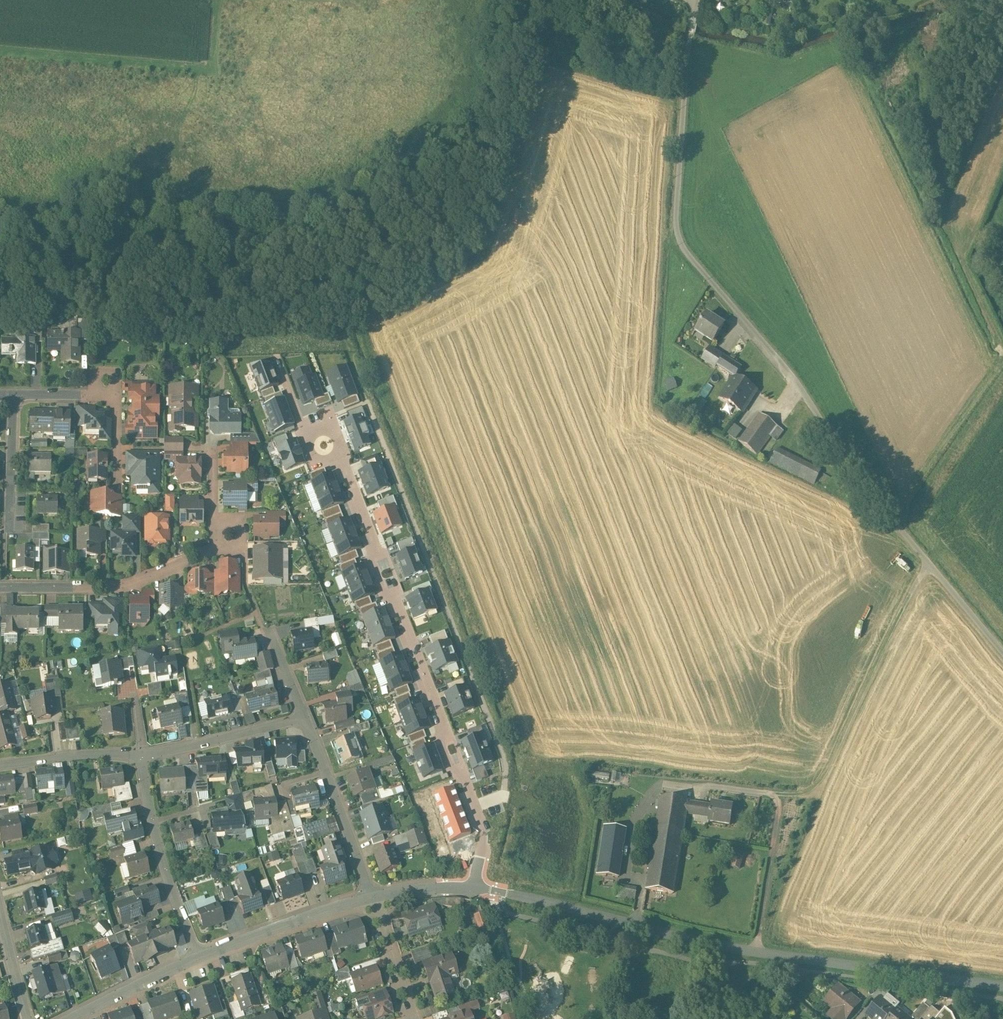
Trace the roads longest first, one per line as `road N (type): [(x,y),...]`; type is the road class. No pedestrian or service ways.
road 1 (unclassified): [(696,3),(676,215),(683,247),(789,371),(852,468),(1002,654)]
road 2 (residential): [(474,887),(749,951),(1002,987)]
road 3 (residential): [(474,887),(482,831),(440,740),(442,724),(396,599),(383,589),(373,540),(337,452)]
road 4 (residential): [(0,588),(127,585),(213,549)]
road 5 (residential): [(197,956),(164,865),(141,757)]
road 6 (residential): [(13,395),(117,395),(117,483)]
road 7 (residential): [(370,896),(304,717)]
road 8 (residential): [(197,956),(370,896)]
road 9 (residential): [(141,757),(304,717)]
road 10 (residential): [(70,1018),(197,956)]
road 11 (residential): [(0,764),(141,757)]
road 12 (residential): [(370,896),(411,1018)]
road 13 (residential): [(13,395),(11,515)]

